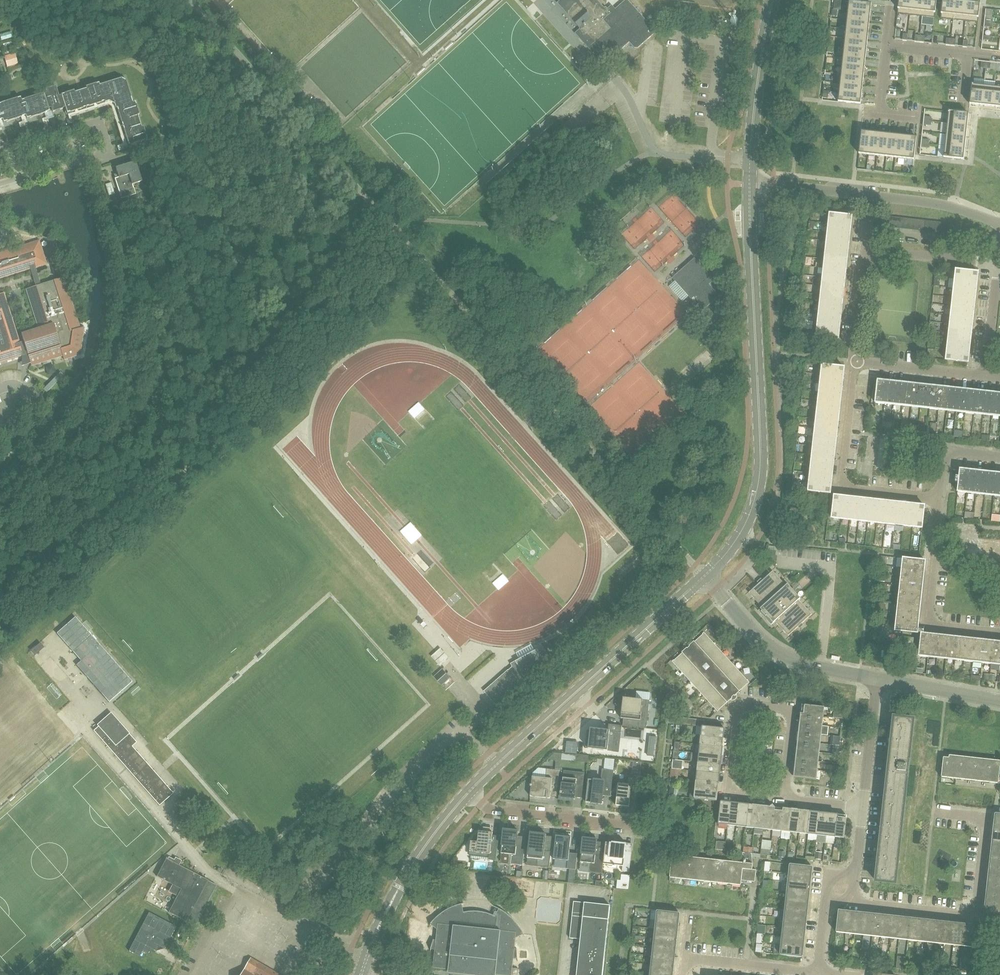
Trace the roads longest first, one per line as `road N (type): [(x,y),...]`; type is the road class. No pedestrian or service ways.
road 1 (residential): [(703,578),(193,0)]
road 2 (track): [(0,620),(119,530),(234,418),(388,220)]
road 3 (tertiary): [(703,578),(742,533),(762,467),(750,185)]
road 4 (tertiary): [(472,793),(703,578)]
road 5 (residential): [(853,902),(976,916),(986,819),(932,813)]
road 6 (residential): [(786,801),(736,794),(728,784),(734,717),(748,705),(788,709),(794,719),(788,783)]
road 7 (residential): [(999,224),(936,204),(750,185)]
road 8 (residential): [(940,498),(841,487),(854,362)]
road 9 (tertiary): [(362,974),(400,887),(472,793)]
road 10 (residential): [(876,679),(806,666),(772,650),(703,578)]
road 11 (residential): [(940,498),(927,626),(999,634)]
road 12 (tertiary): [(750,185),(774,0)]
road 13 (residential): [(472,793),(501,813),(629,826)]
road 14 (residential): [(684,961),(819,974)]
road 15 (residential): [(987,378),(854,362)]
road 16 (residential): [(999,265),(867,251)]
road 17 (residential): [(876,679),(863,809)]
road 18 (residential): [(999,702),(876,679)]

